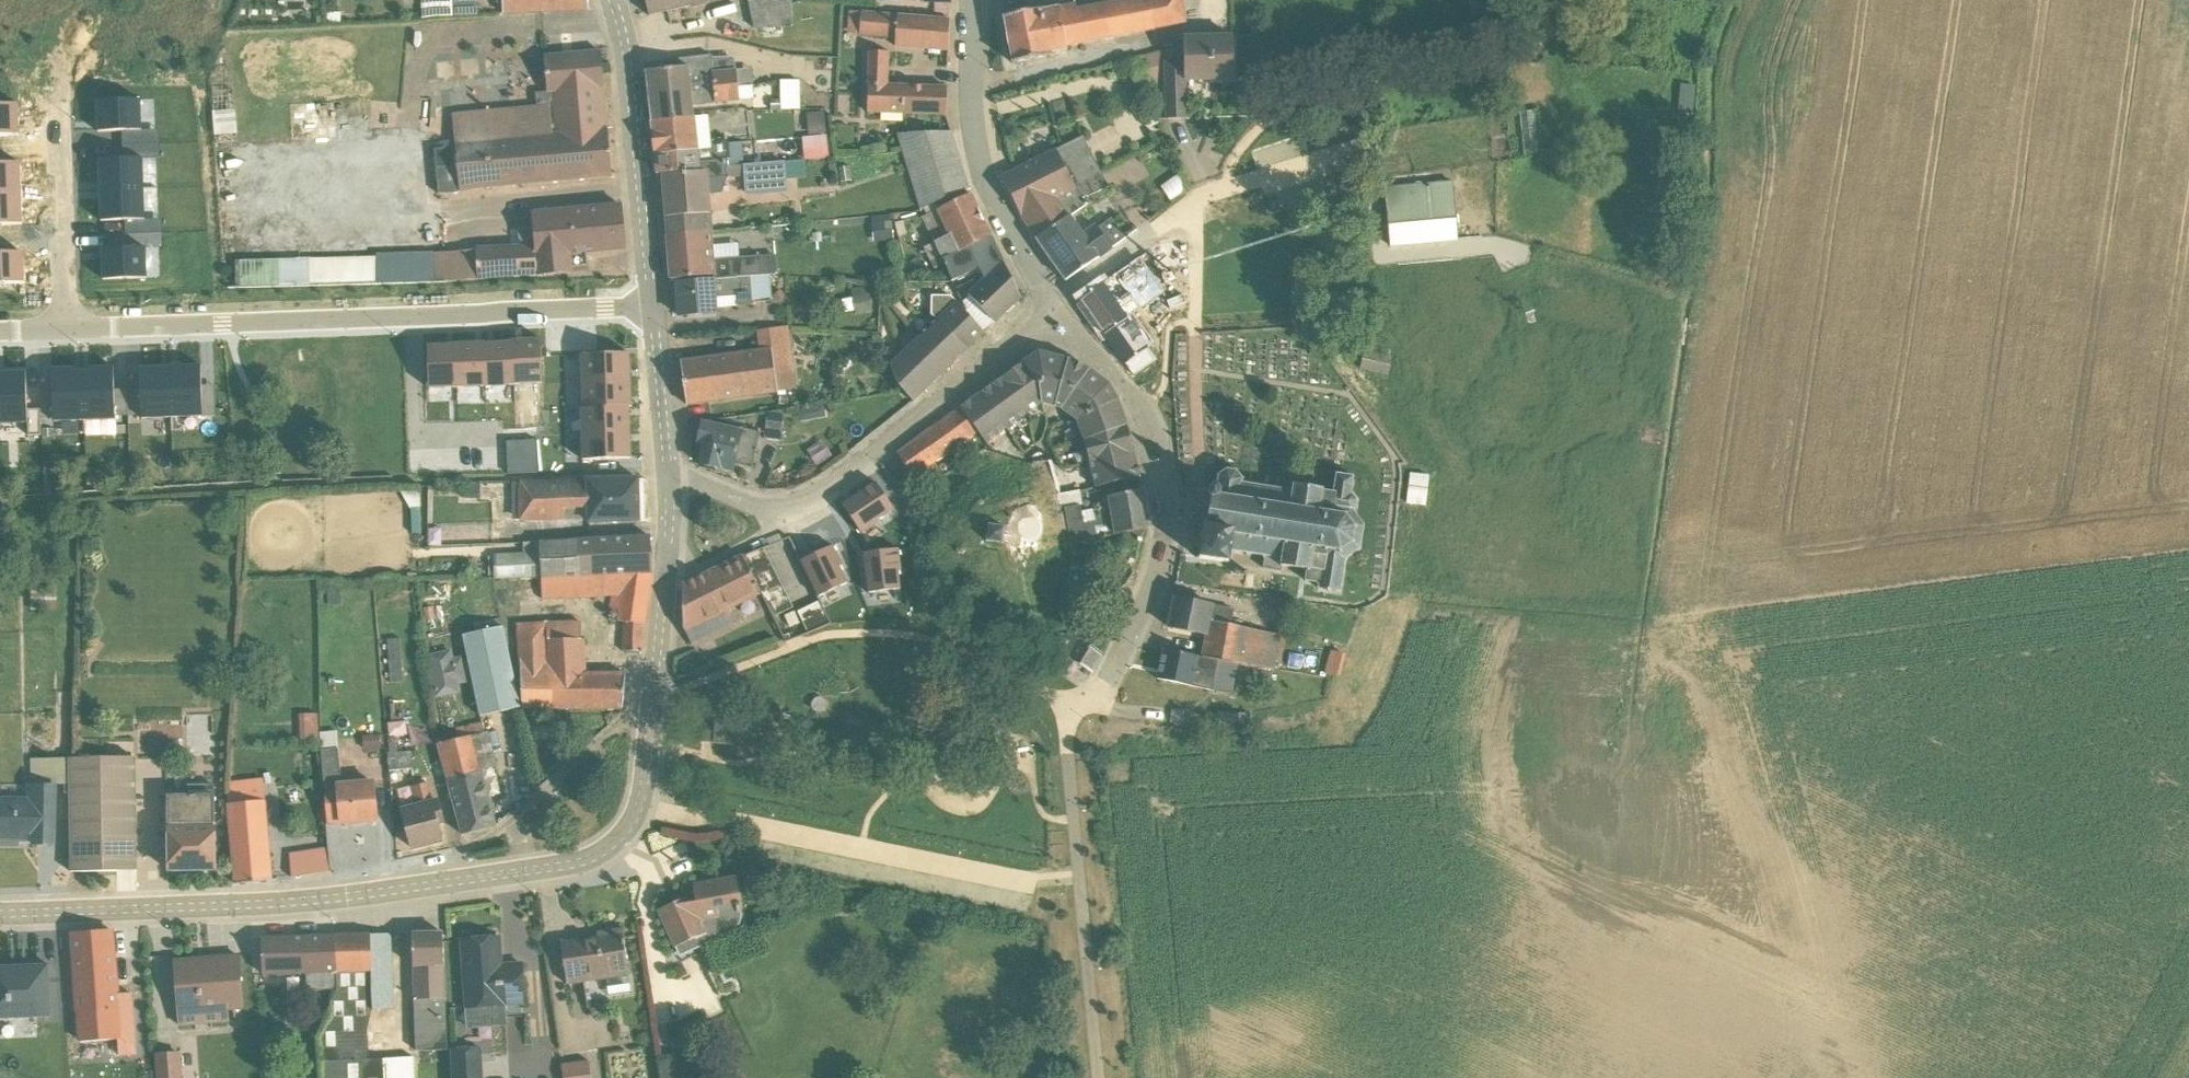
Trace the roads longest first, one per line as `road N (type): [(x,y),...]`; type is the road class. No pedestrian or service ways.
road 1 (unclassified): [(652,702),(639,808),(605,852),(571,865),(348,897),(0,913)]
road 2 (residential): [(1056,302),(1150,413),(1165,483),(1160,534),(1127,649),(1106,684),(1070,698)]
road 3 (residential): [(1056,302),(1001,355),(785,512),(668,477)]
road 4 (track): [(1523,48),(1280,115),(1235,155),(1225,193)]
road 5 (residential): [(412,317),(65,331)]
road 6 (residential): [(1355,154),(1194,207),(1056,302)]
road 7 (residential): [(969,0),(972,129),(989,190),(1056,302)]
road 8 (residential): [(607,0),(625,57),(651,307)]
road 9 (residential): [(651,307),(412,317)]
road 10 (residential): [(668,477),(652,702)]
road 11 (residential): [(59,107),(65,331)]
road 12 (residential): [(500,435),(418,439),(412,317)]
road 13 (residential): [(651,307),(668,477)]

